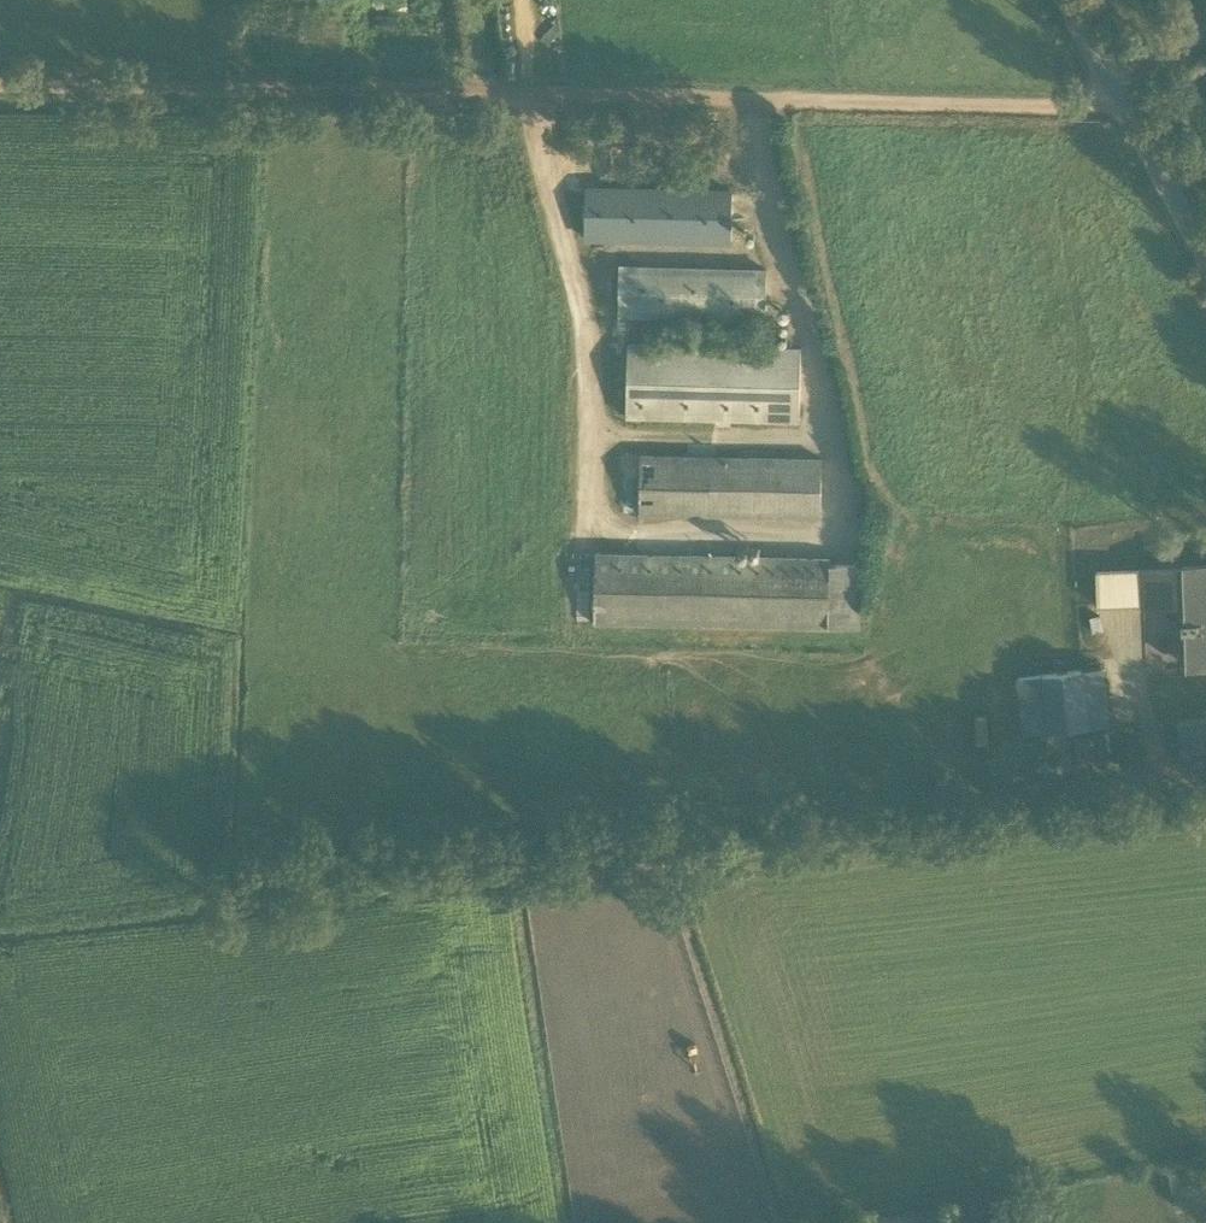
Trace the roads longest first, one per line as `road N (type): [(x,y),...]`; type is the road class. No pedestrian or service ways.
road 1 (track): [(1112,93),(1077,104),(0,84)]
road 2 (unclassified): [(1205,265),(1102,74)]

